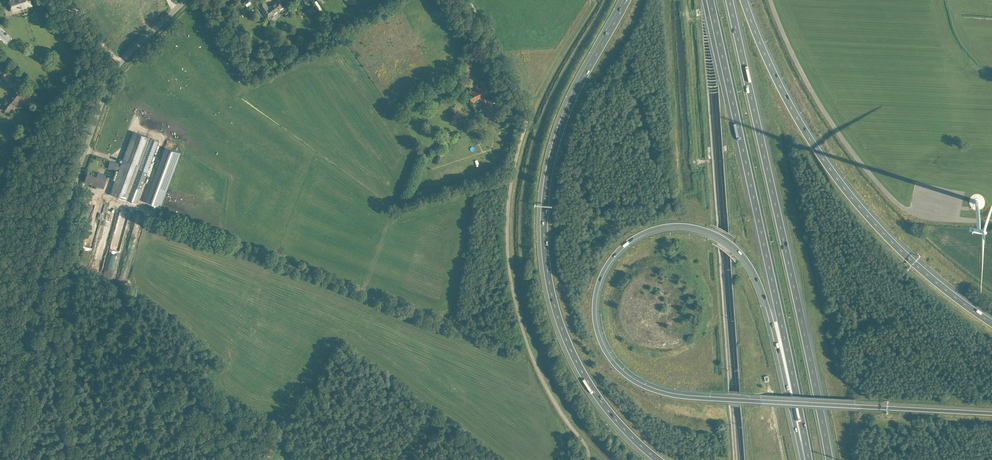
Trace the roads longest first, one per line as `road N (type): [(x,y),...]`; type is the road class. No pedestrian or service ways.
road 1 (motorway): [(789,403),(672,394),(620,371),(602,344),(594,307),(615,254),(643,233),(672,225),(735,245),(763,292),(789,403)]
road 2 (motorway): [(627,0),(566,113),(543,234),(556,309),(574,356),(612,414),(659,459)]
road 3 (track): [(466,0),(530,119),(508,197),(516,304),(553,401),(592,449)]
road 4 (motorway): [(829,459),(728,0)]
road 5 (motorway): [(710,0),(809,459)]
road 6 (motorway): [(991,323),(910,260),(843,187),(784,95),(746,0)]
road 7 (tertiary): [(0,444),(49,253),(121,63)]
road 8 (motorway): [(991,413),(789,403)]
road 9 (track): [(394,459),(323,381),(268,459)]
road 10 (track): [(0,210),(84,101),(111,79)]
road 11 (track): [(852,153),(925,218),(991,222)]

